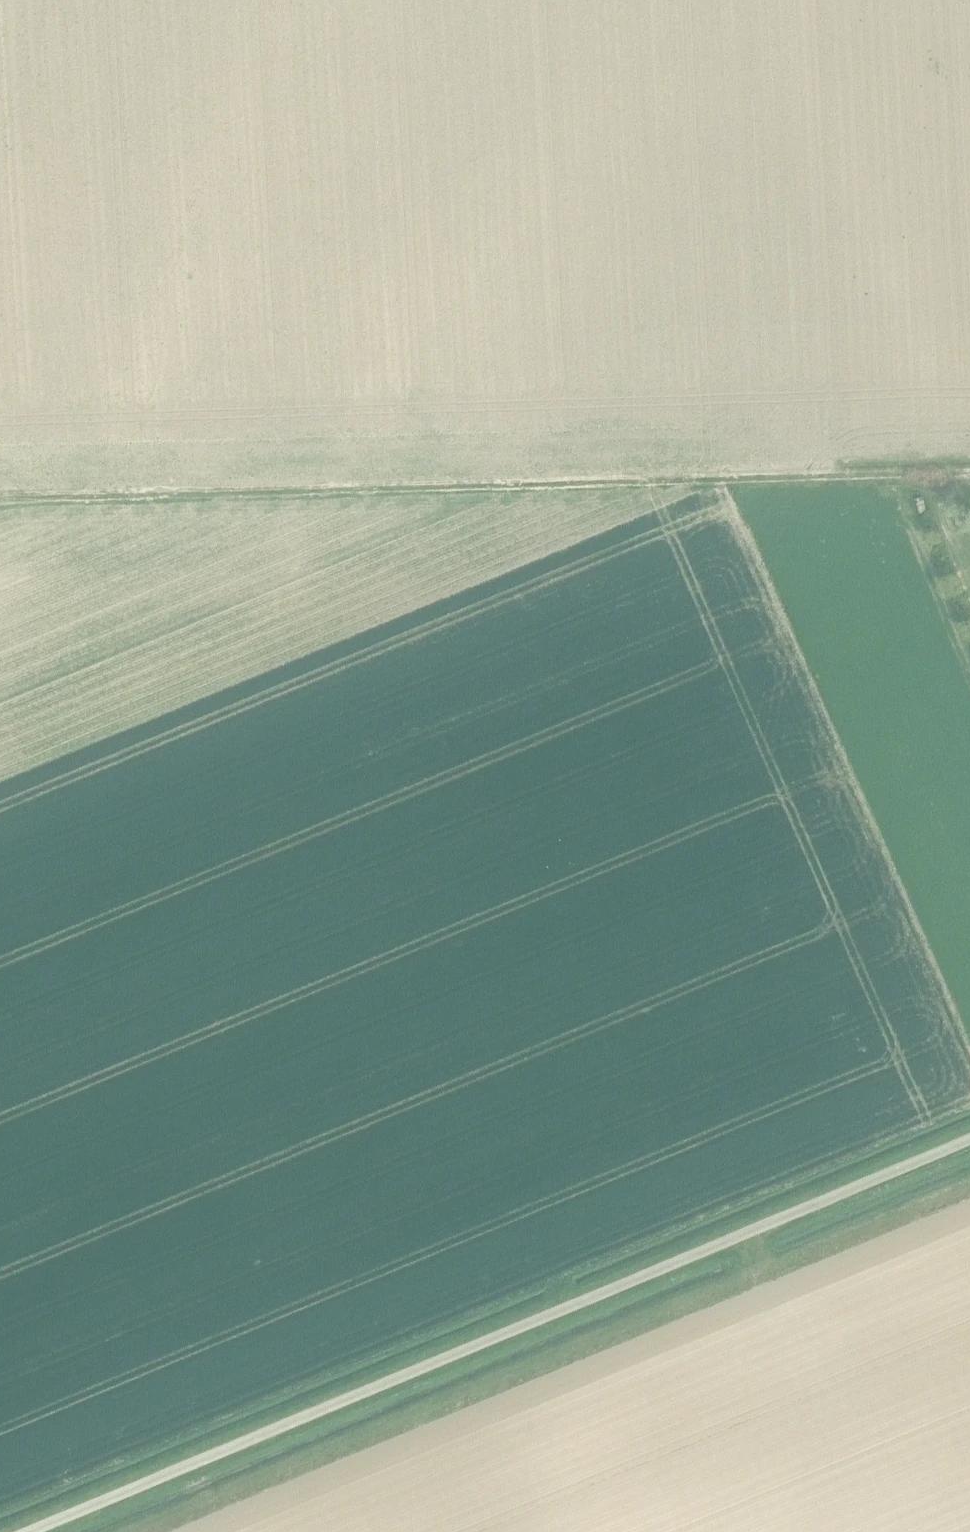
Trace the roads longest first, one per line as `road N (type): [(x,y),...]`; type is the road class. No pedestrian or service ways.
road 1 (unclassified): [(37,1531),(969,1142)]
road 2 (track): [(969,476),(0,499)]

